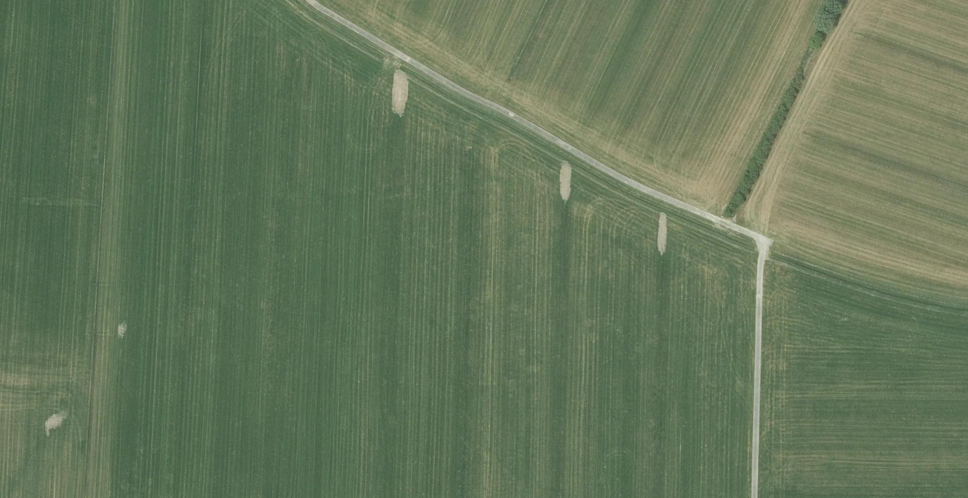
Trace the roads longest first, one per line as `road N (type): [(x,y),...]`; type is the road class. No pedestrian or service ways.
road 1 (track): [(309,0),(597,165),(763,239),(755,497)]

